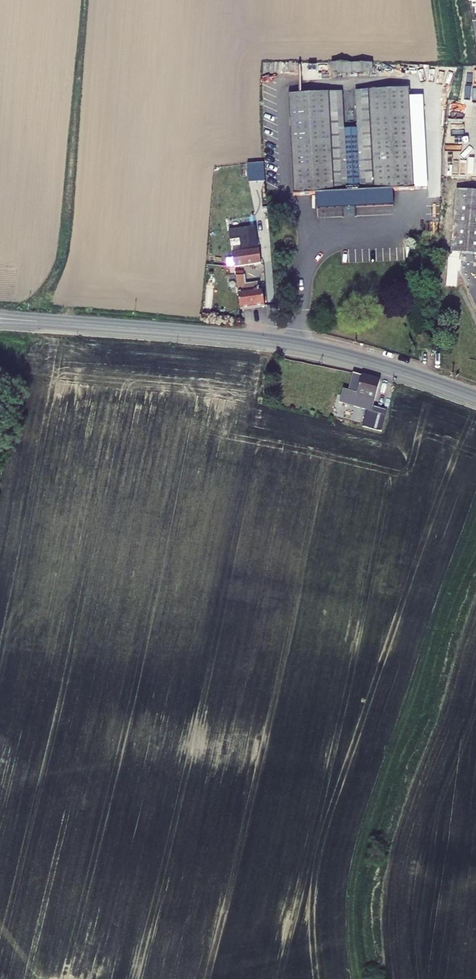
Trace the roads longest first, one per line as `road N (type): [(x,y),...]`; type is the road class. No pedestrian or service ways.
road 1 (secondary): [(52,322),(301,346),(475,398)]

